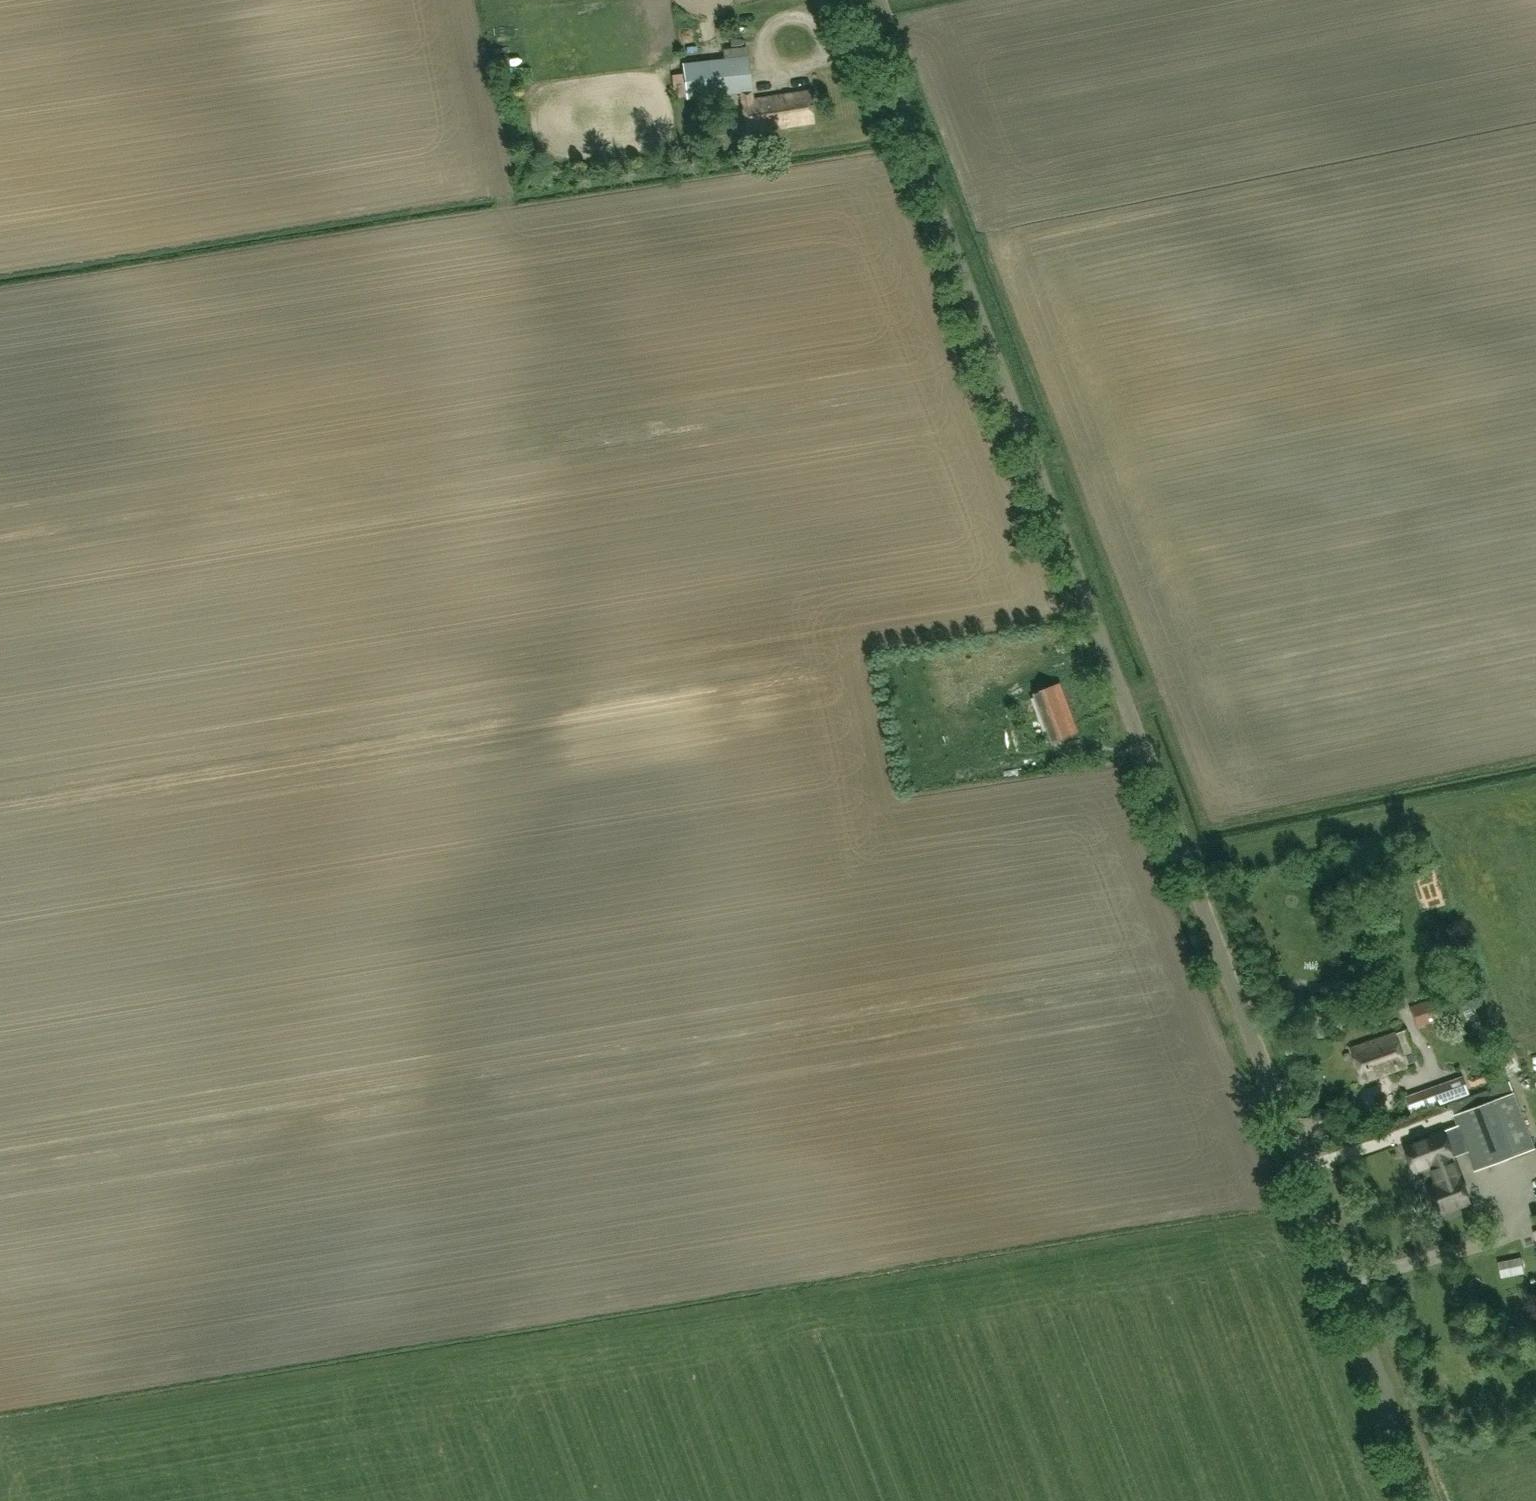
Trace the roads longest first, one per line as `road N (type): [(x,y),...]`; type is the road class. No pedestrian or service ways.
road 1 (unclassified): [(1431,1500),(865,0)]

